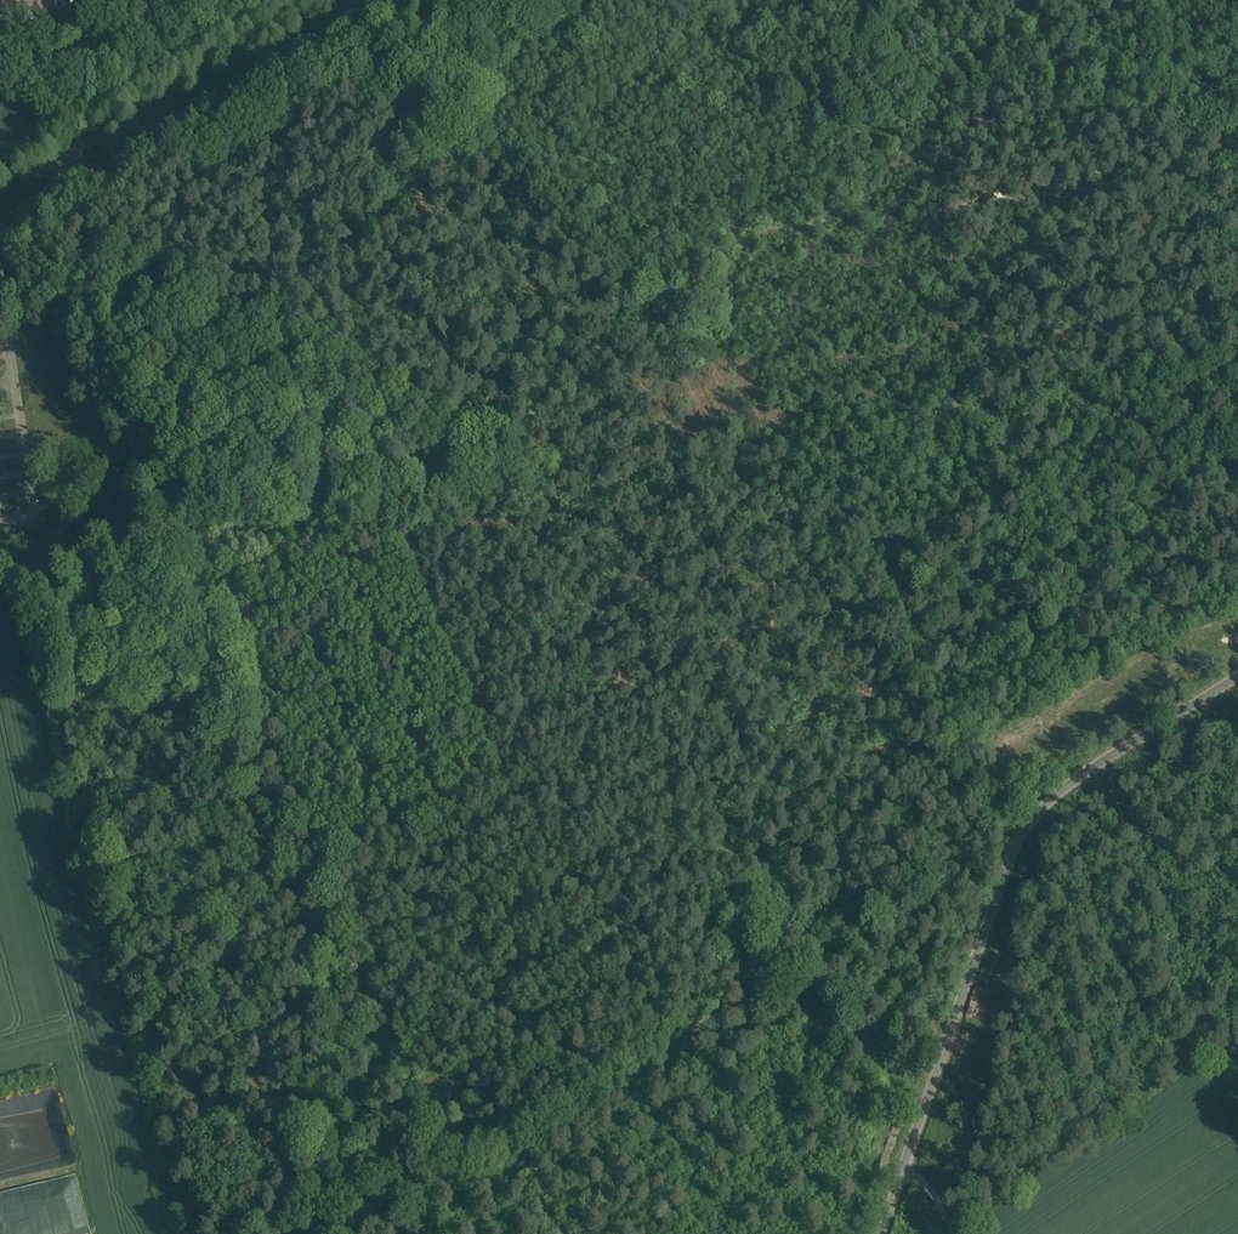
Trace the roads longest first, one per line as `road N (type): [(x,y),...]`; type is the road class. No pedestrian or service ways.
road 1 (track): [(190,540),(1237,368)]
road 2 (unclassified): [(1237,677),(1020,820),(884,1233)]
road 3 (track): [(765,974),(708,910),(480,536),(474,488)]

